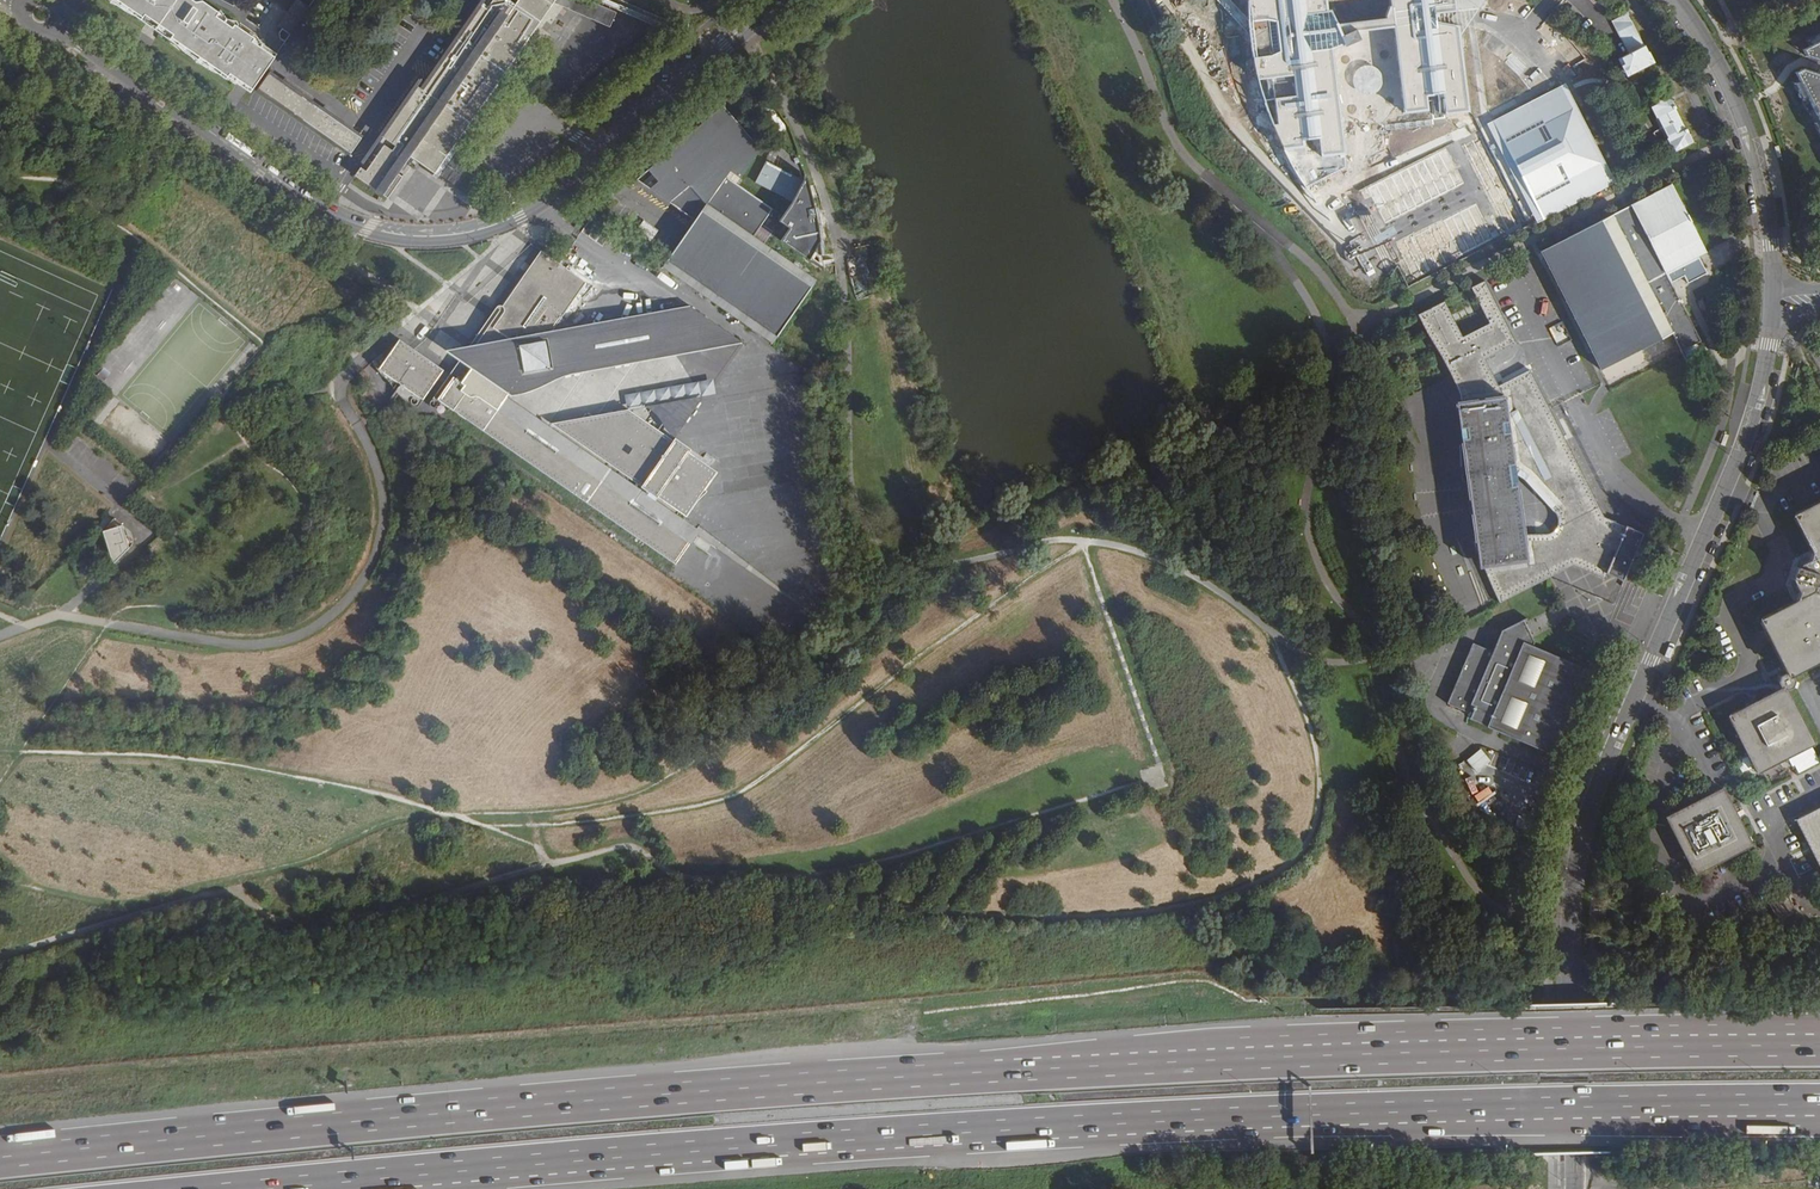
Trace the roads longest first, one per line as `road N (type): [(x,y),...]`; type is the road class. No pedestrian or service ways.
road 1 (motorway): [(1819,1044),(955,1074),(0,1158)]
road 2 (motorway): [(264,1188),(919,1136),(1819,1103)]
road 3 (tertiary): [(1772,314),(1742,449),(1582,843),(1570,902),(1576,1188)]
road 4 (tertiary): [(780,0),(546,201),(491,226),(437,237),(392,235),(336,217),(56,28)]
road 5 (tertiary): [(1675,0),(1748,131),(1761,183),(1772,314)]

